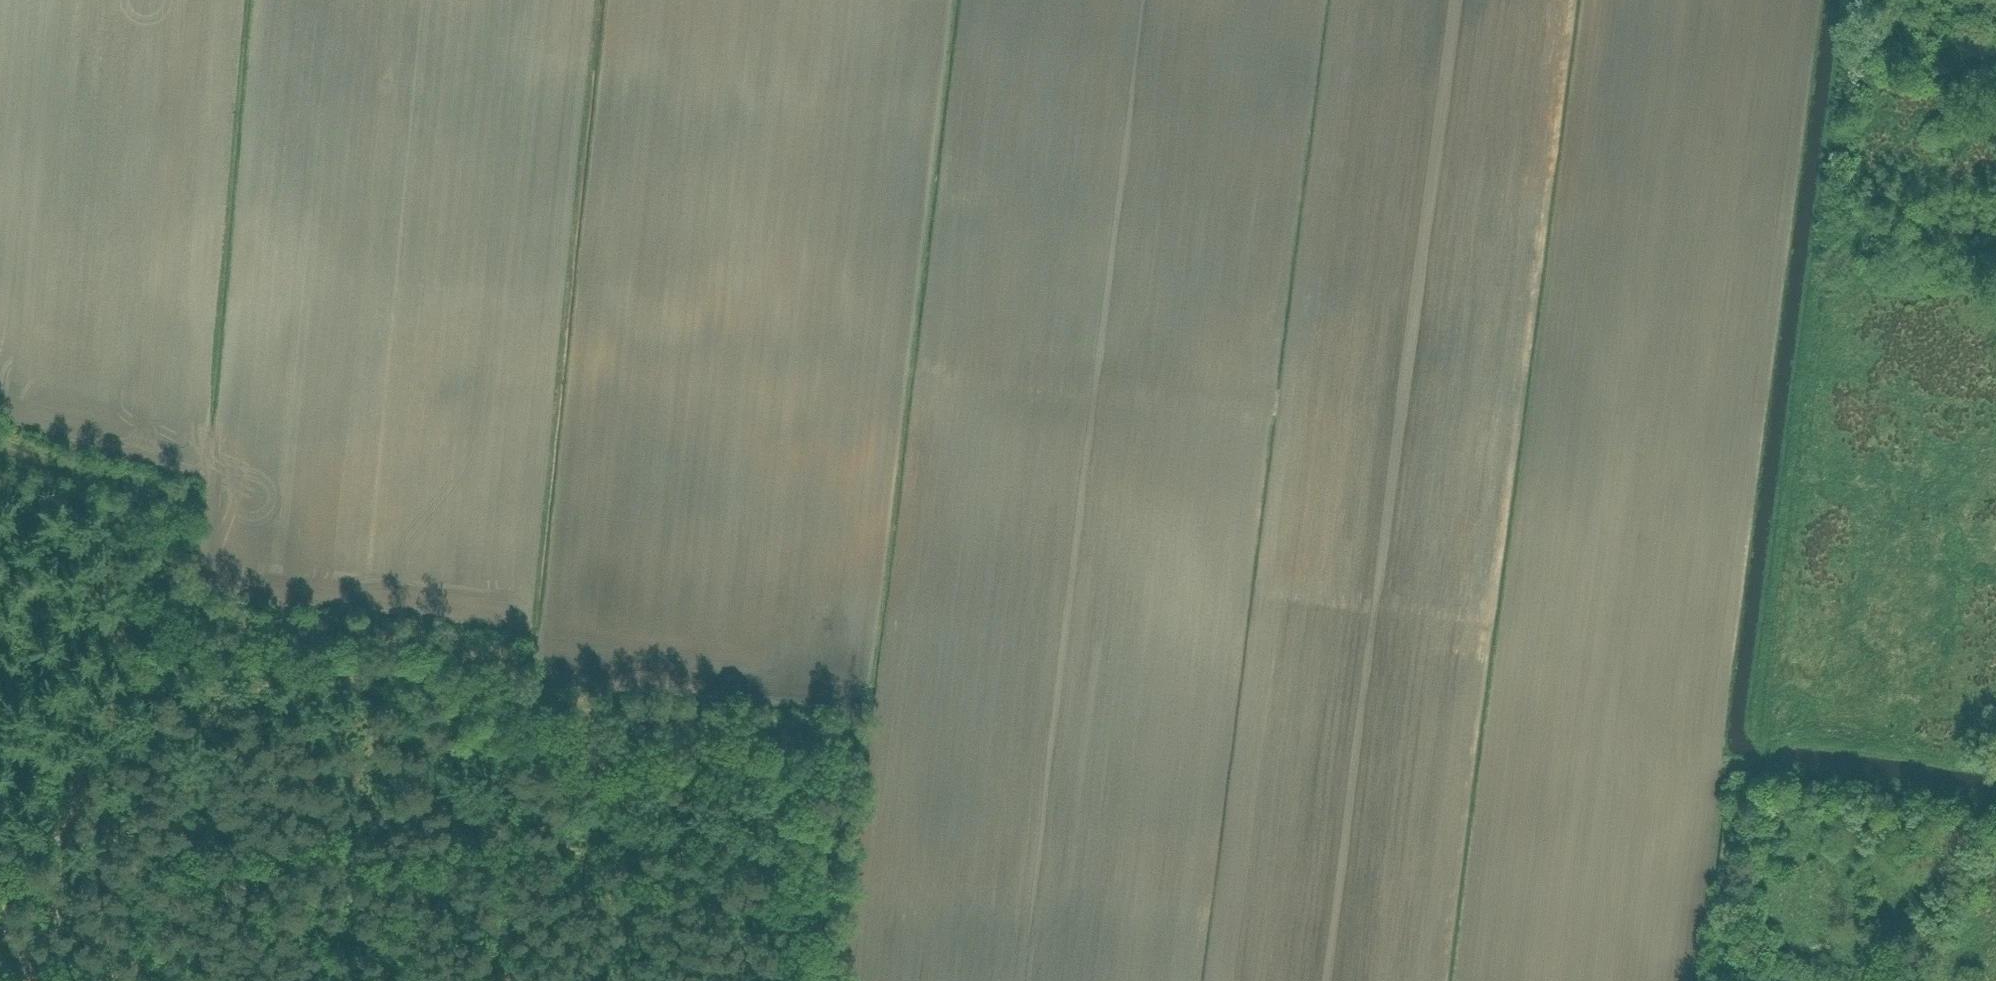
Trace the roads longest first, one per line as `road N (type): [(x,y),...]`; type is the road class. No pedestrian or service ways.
road 1 (track): [(0,445),(180,501),(174,608),(472,651),(514,695),(560,707),(849,742),(820,980)]

